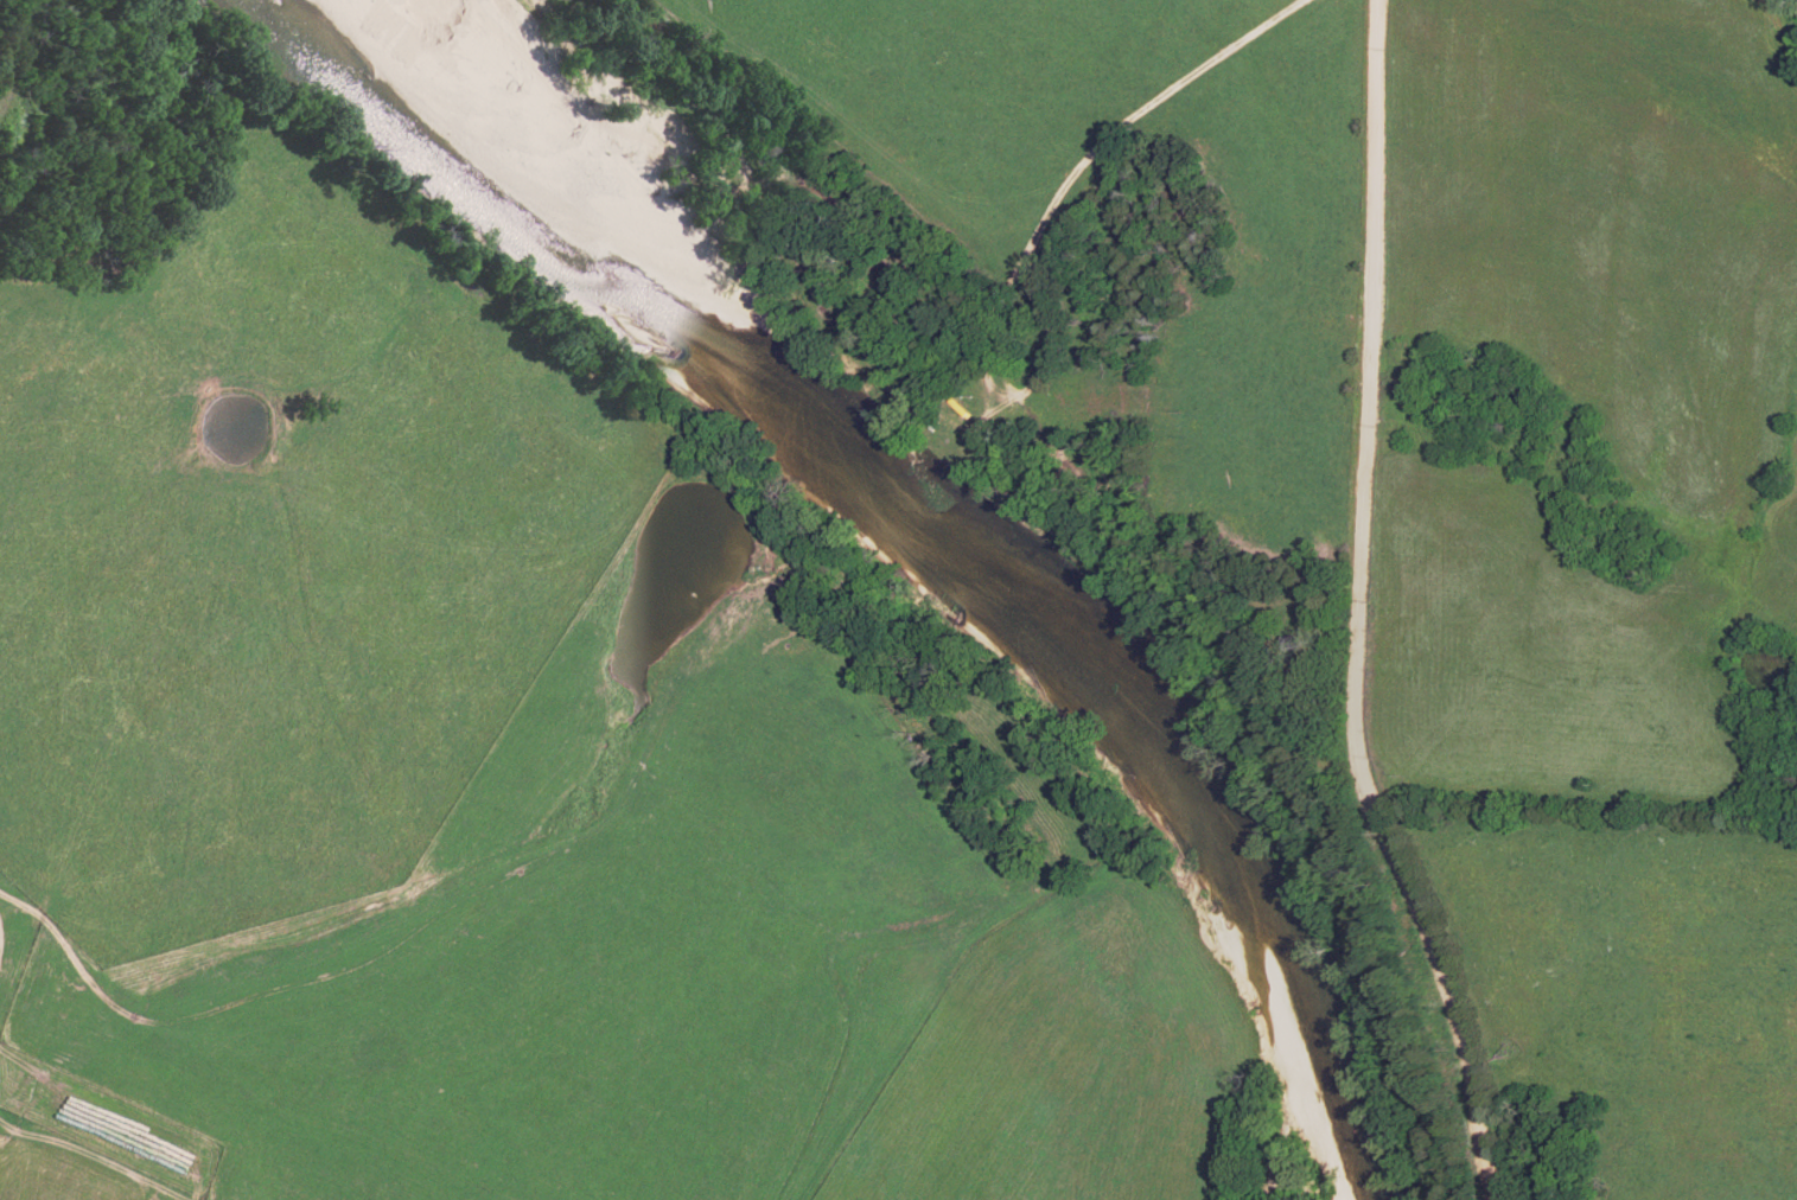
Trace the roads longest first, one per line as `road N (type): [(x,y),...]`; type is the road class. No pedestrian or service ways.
road 1 (residential): [(1548,1199),(1548,1158),(1357,691),(1377,0)]
road 2 (residential): [(198,1199),(219,1079),(153,966),(63,946),(0,952)]

